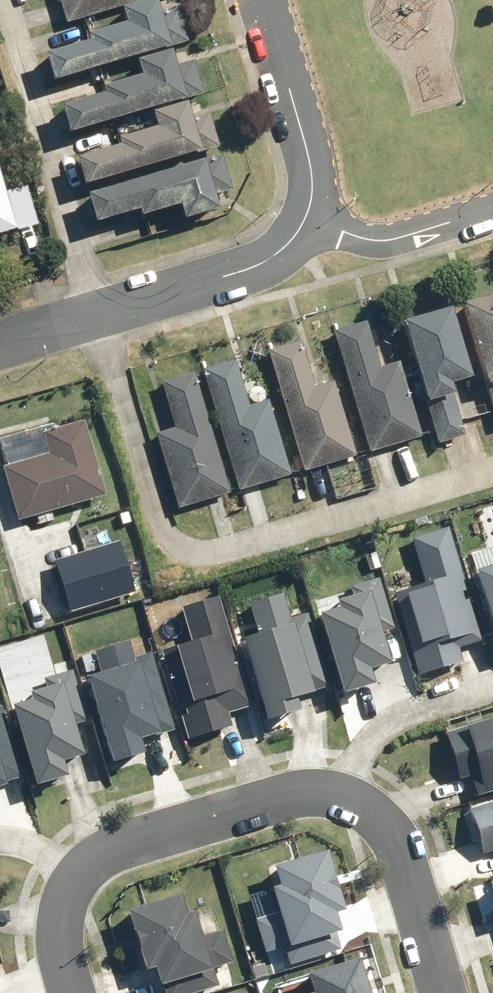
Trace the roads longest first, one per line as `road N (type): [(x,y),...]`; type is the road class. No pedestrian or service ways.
road 1 (residential): [(72,992),(56,909),(59,883),(83,847),(311,779),(351,787),(388,820),(444,992)]
road 2 (residential): [(91,320),(152,526),(176,550),(206,557),(256,545),(492,474)]
road 3 (residential): [(91,320),(262,268),(295,246),(311,220)]
road 4 (residential): [(311,220),(312,169),(262,0)]
road 5 (residential): [(311,220),(366,240),(402,239),(492,209)]

